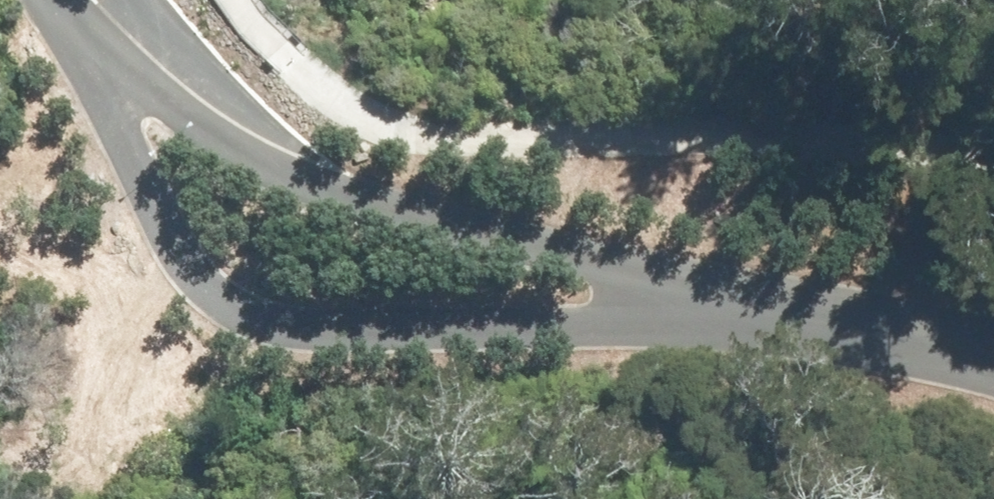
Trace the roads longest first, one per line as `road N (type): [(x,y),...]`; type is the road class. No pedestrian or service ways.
road 1 (residential): [(713,311),(540,332),(268,332),(230,315),(199,284),(82,80)]
road 2 (residential): [(158,31),(240,129),(274,155),(384,208),(580,260),(713,311)]
road 3 (residential): [(993,367),(713,311)]

